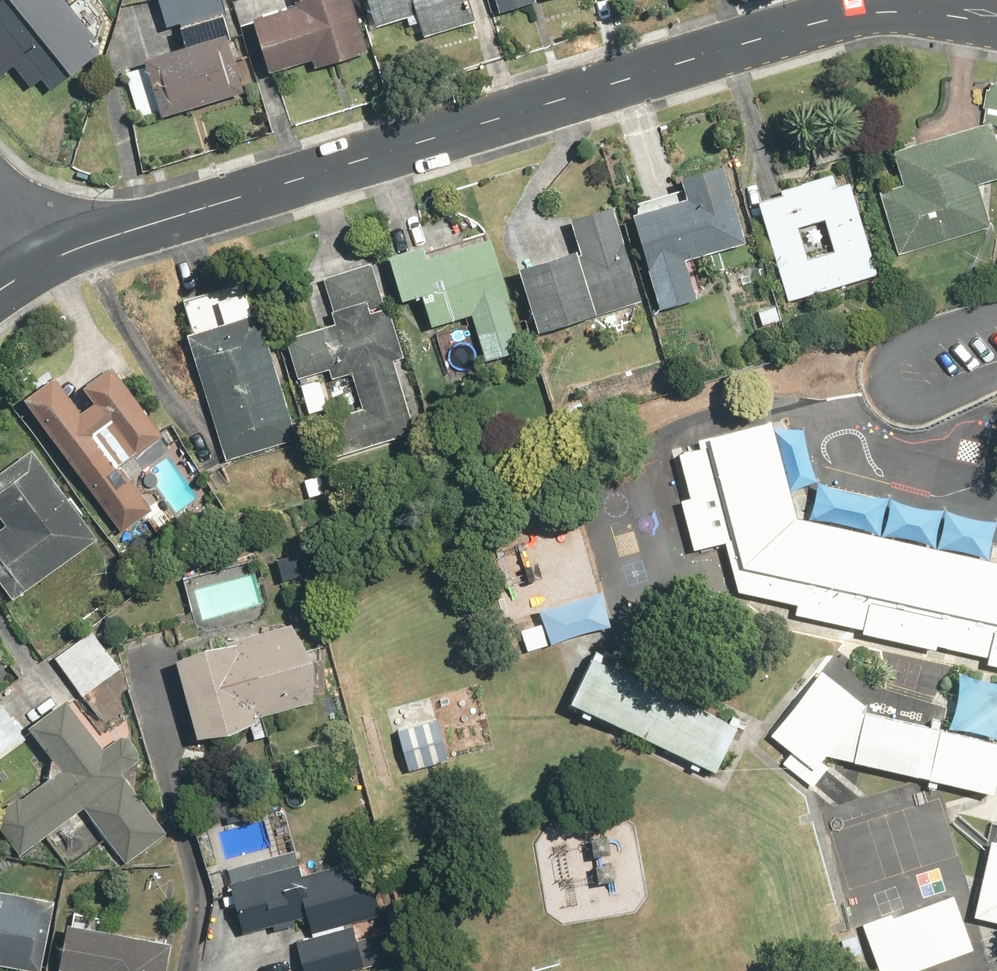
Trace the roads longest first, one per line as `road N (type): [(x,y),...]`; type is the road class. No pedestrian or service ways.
road 1 (residential): [(39,260),(852,15),(916,8),(996,23)]

